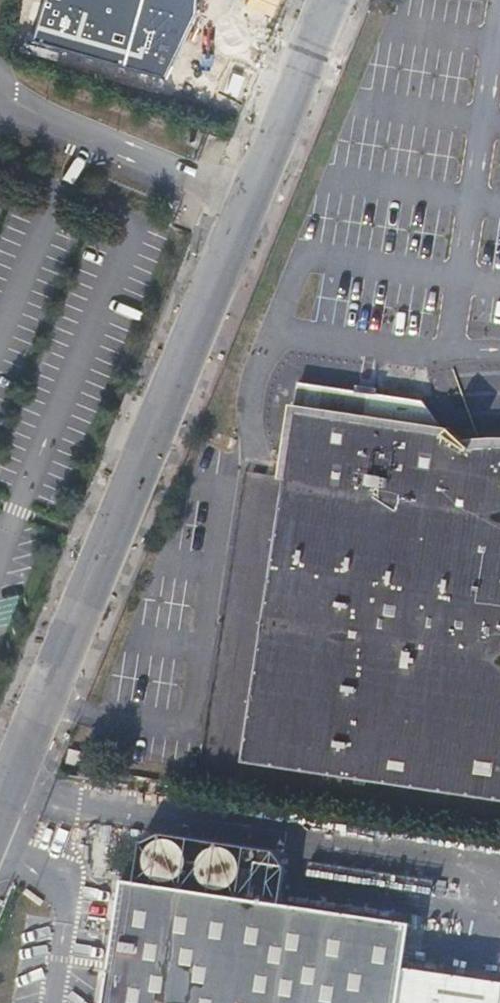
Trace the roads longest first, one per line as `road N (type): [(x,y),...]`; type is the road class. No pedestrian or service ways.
road 1 (residential): [(332,0),(0,803)]

